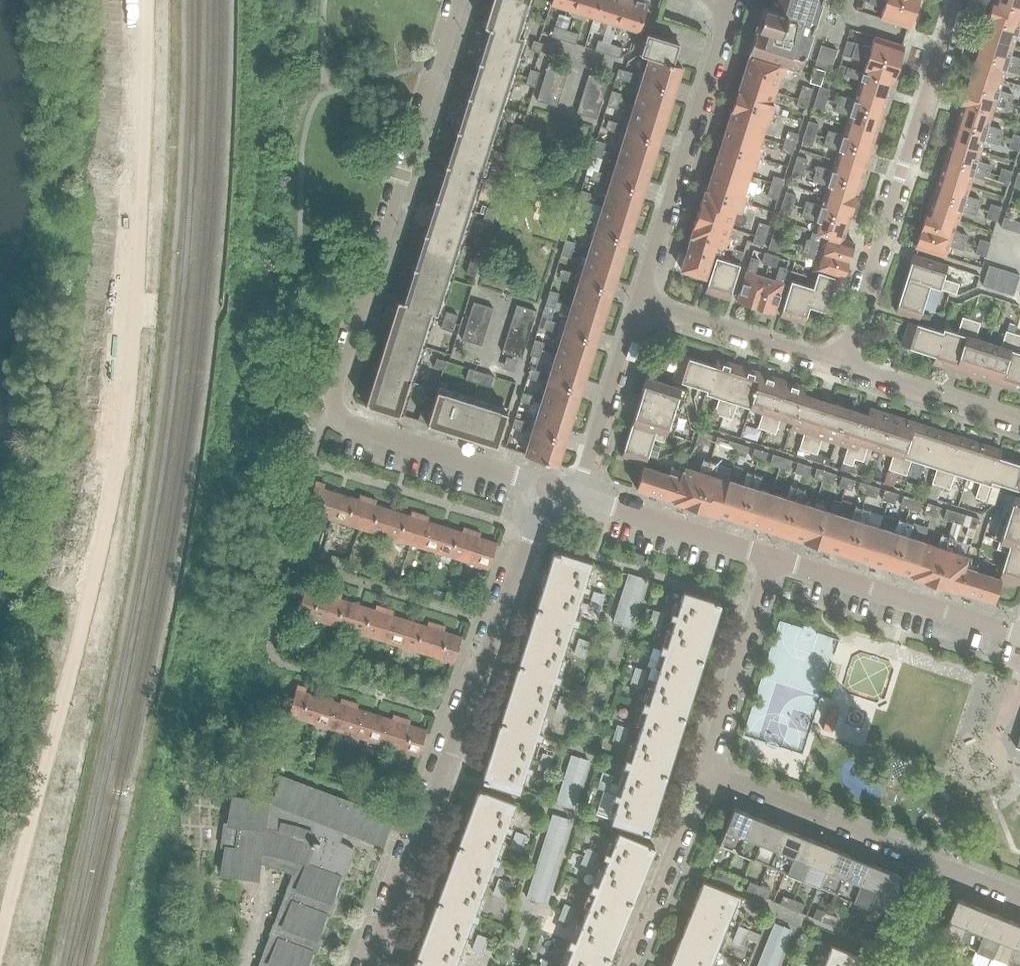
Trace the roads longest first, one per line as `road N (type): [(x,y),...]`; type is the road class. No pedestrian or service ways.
road 1 (residential): [(458,0),(331,400),(335,417),(546,489)]
road 2 (residential): [(372,965),(546,489)]
road 3 (residential): [(954,0),(843,364)]
road 4 (residential): [(637,301),(730,0)]
road 5 (residential): [(771,558),(1019,636)]
road 6 (residential): [(942,869),(702,772)]
road 7 (residential): [(702,772),(771,558)]
road 8 (residential): [(637,301),(843,364)]
road 9 (residential): [(626,965),(702,772)]
road 10 (residential): [(577,499),(637,301)]
road 11 (residential): [(577,499),(771,558)]
road 12 (residential): [(843,364),(1019,418)]

